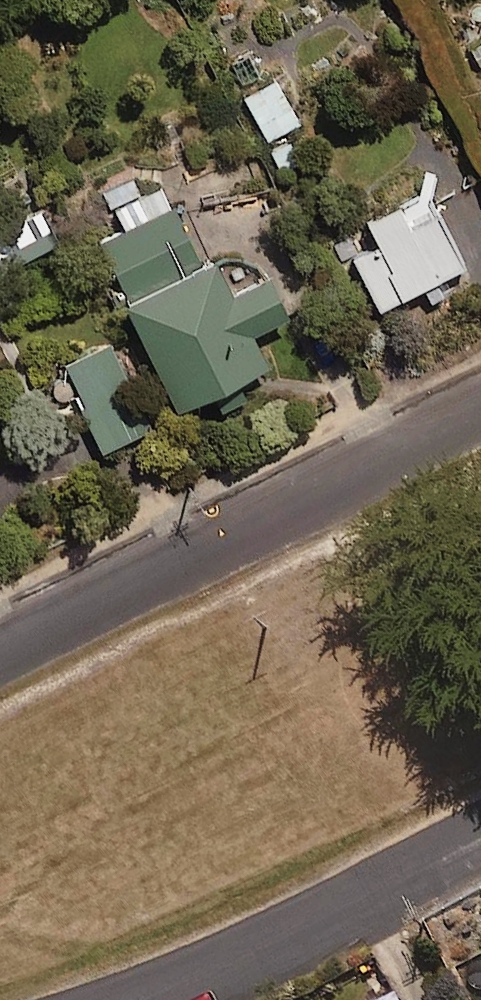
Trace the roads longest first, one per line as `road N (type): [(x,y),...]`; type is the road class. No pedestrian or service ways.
road 1 (residential): [(0,644),(480,401)]
road 2 (residential): [(480,831),(145,999)]

